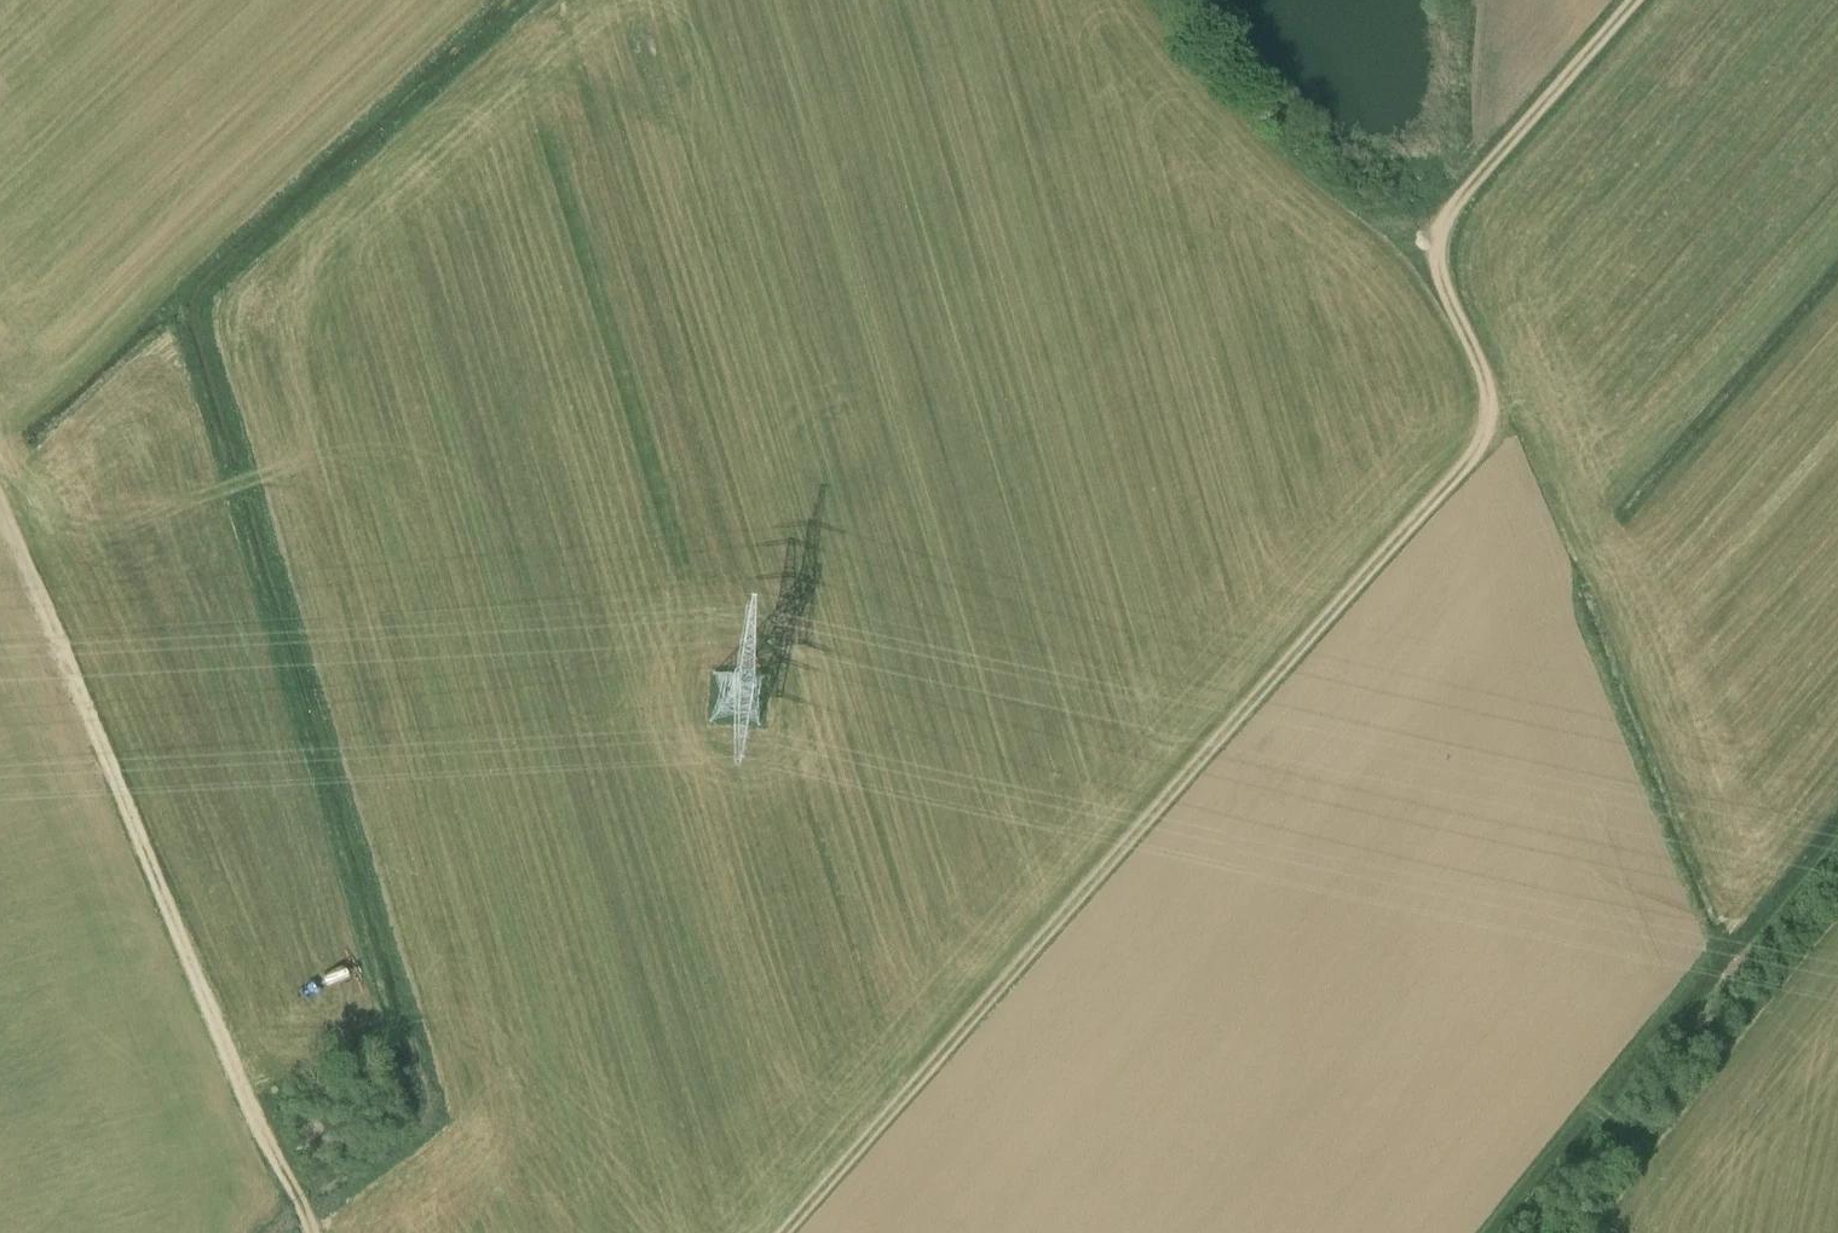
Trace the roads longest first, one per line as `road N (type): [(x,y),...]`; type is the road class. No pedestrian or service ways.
road 1 (track): [(1636,0),(1444,219),(1434,252),(1446,297),(1492,391),(1493,426),(1484,443),(789,1232)]
road 2 (track): [(0,524),(293,1227)]

